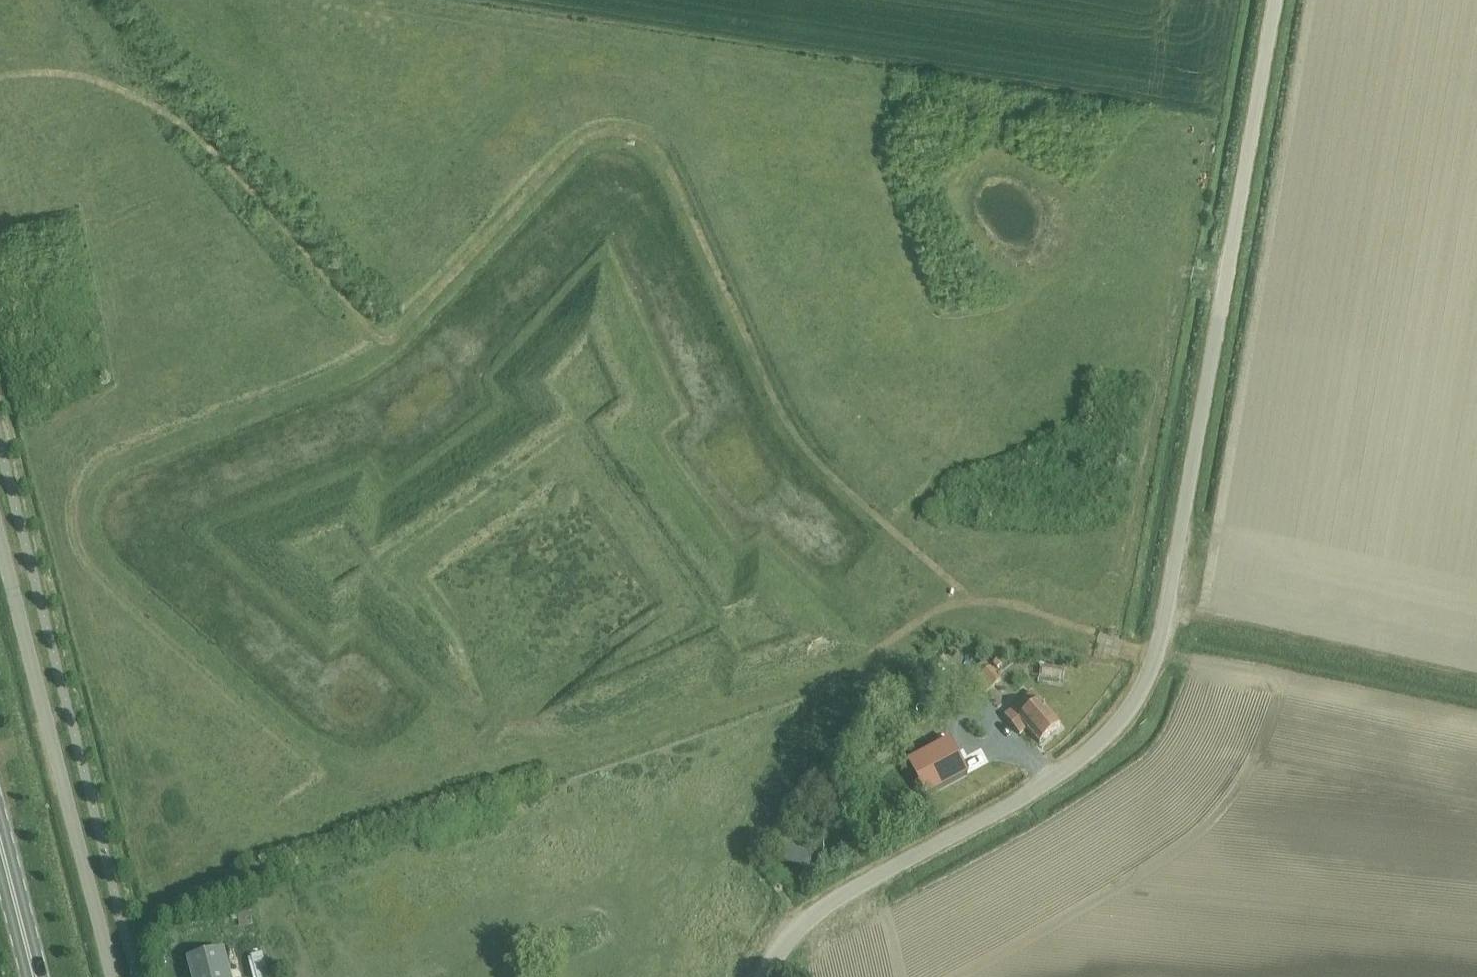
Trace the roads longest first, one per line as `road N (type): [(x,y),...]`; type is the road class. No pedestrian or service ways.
road 1 (unclassified): [(760,976),(803,919),(1017,806),(1096,754),(1150,685),(1279,0)]
road 2 (unclassified): [(115,976),(0,533)]
road 3 (primary): [(34,976),(0,843)]

